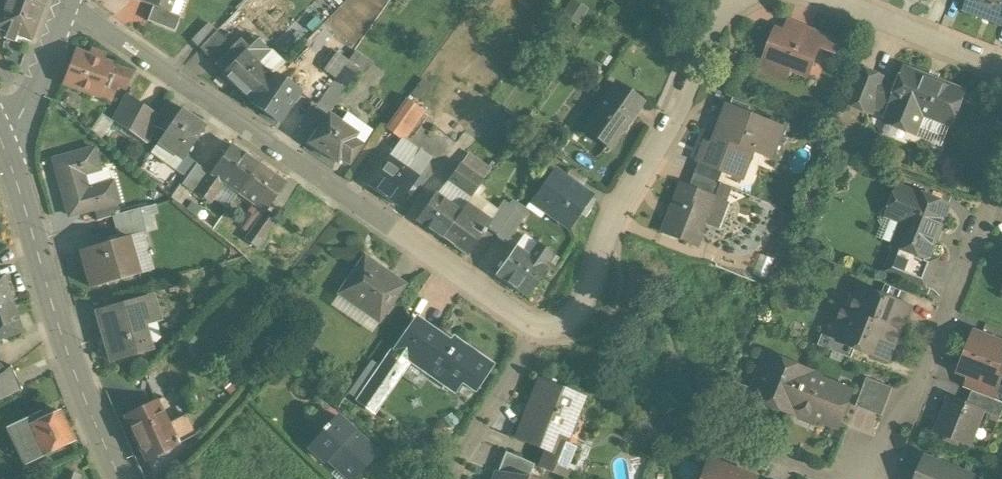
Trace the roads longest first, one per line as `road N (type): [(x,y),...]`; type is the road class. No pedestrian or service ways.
road 1 (residential): [(536,333),(65,5)]
road 2 (residential): [(727,0),(713,12),(662,143),(614,209),(596,292),(578,324),(559,336),(536,333)]
road 3 (secondary): [(0,140),(122,478)]
road 4 (residential): [(1000,186),(888,478)]
road 5 (residential): [(1001,68),(830,0)]
road 6 (residential): [(447,478),(536,333)]
road 7 (secondary): [(65,5),(19,123),(0,132)]
road 8 (residential): [(828,478),(712,433)]

